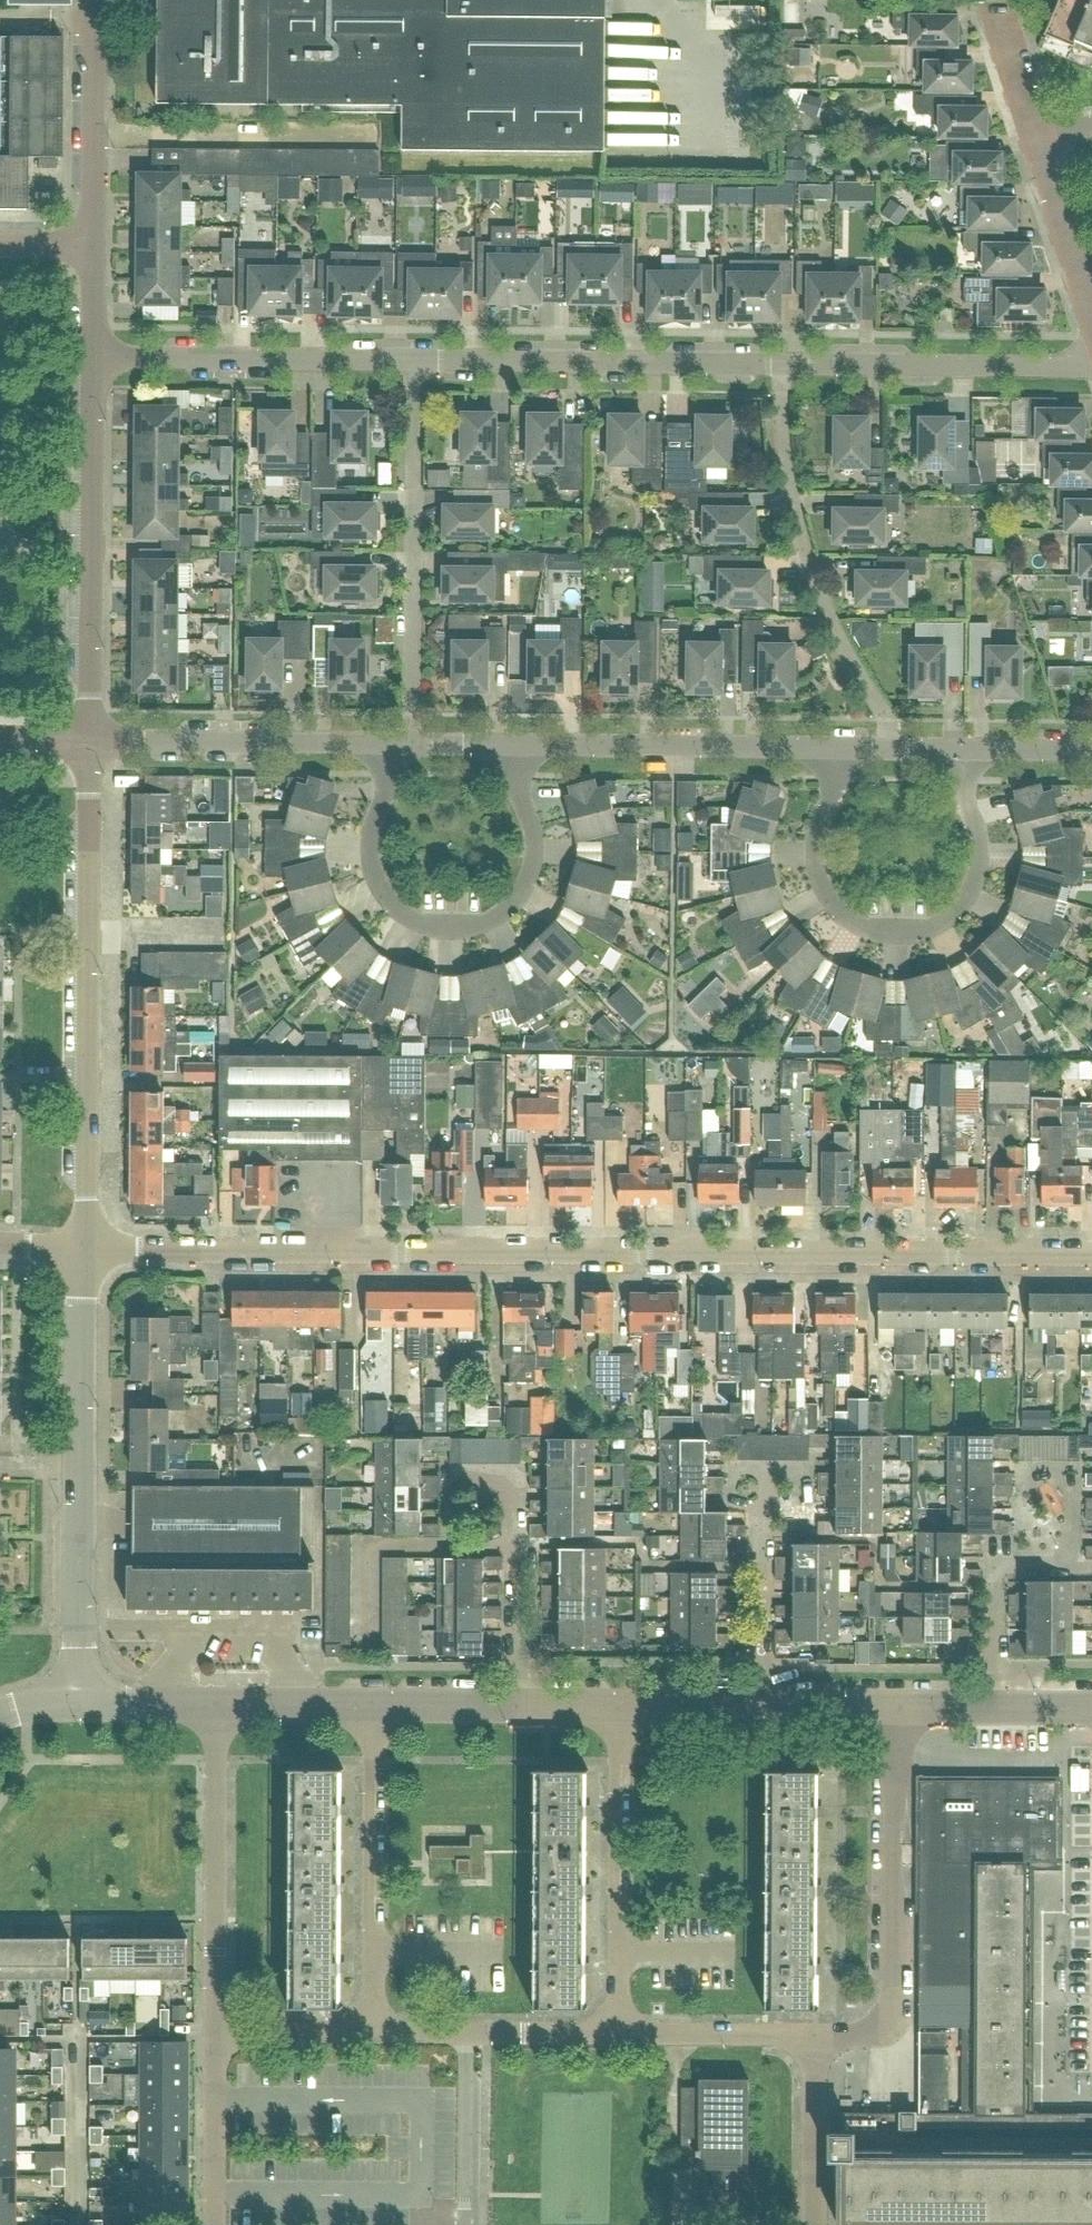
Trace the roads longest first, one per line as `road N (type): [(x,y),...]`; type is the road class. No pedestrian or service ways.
road 1 (unclassified): [(81,1249),(1091,1252)]
road 2 (unclassified): [(81,1249),(86,746)]
road 3 (residential): [(508,744),(534,846),(522,890),(500,914),(445,932),(393,913),(375,881),(375,817),(412,744)]
road 4 (residential): [(962,750),(961,792),(978,839),(975,881),(957,910),(927,931),(892,934),(858,924),(829,899),(815,869),(813,829),(827,748)]
road 5 (unclassified): [(77,1701),(81,1249)]
road 6 (residential): [(887,749),(862,678),(800,575),(774,439),(776,362)]
road 7 (residential): [(816,2036),(886,2028),(896,2002),(904,1706)]
road 8 (unclassified): [(86,746),(94,358)]
road 9 (residential): [(412,744),(409,363)]
road 10 (residential): [(776,362),(409,363)]
road 11 (residential): [(997,1707),(997,1565),(1065,1568),(1064,1466),(1011,1467)]
road 12 (residential): [(619,2035),(621,1705)]
road 13 (residential): [(218,2031),(218,1702)]
road 14 (residential): [(370,2032),(373,1704)]
road 15 (residential): [(86,746),(120,739),(412,744)]
road 16 (residential): [(508,744),(827,748)]
road 17 (residential): [(409,363),(94,358)]
road 18 (residential): [(1091,367),(776,362)]
road 19 (unclassified): [(93,241),(90,0)]
road 20 (residential): [(761,1706),(763,1474)]
road 21 (residential): [(513,1703),(511,1477)]
road 22 (residential): [(1091,345),(1033,137)]
road 23 (residential): [(619,2035),(816,2036)]
road 24 (residential): [(216,2224),(218,2031)]
road 25 (residential): [(464,2224),(468,2033)]
road 26 (residential): [(813,2224),(816,2036)]
road 27 (unclassified): [(218,1702),(373,1704)]
road 28 (residential): [(218,2031),(370,2032)]
road 29 (residential): [(468,2033),(619,2035)]
road 30 (unclassified): [(761,1706),(904,1706)]
road 31 (unclassified): [(77,1701),(218,1702)]
road 32 (unclassified): [(621,1705),(761,1706)]
road 33 (unclassified): [(373,1704),(513,1703)]
road 34 (residential): [(962,750),(1091,751)]
road 35 (residential): [(1033,137),(988,17)]

